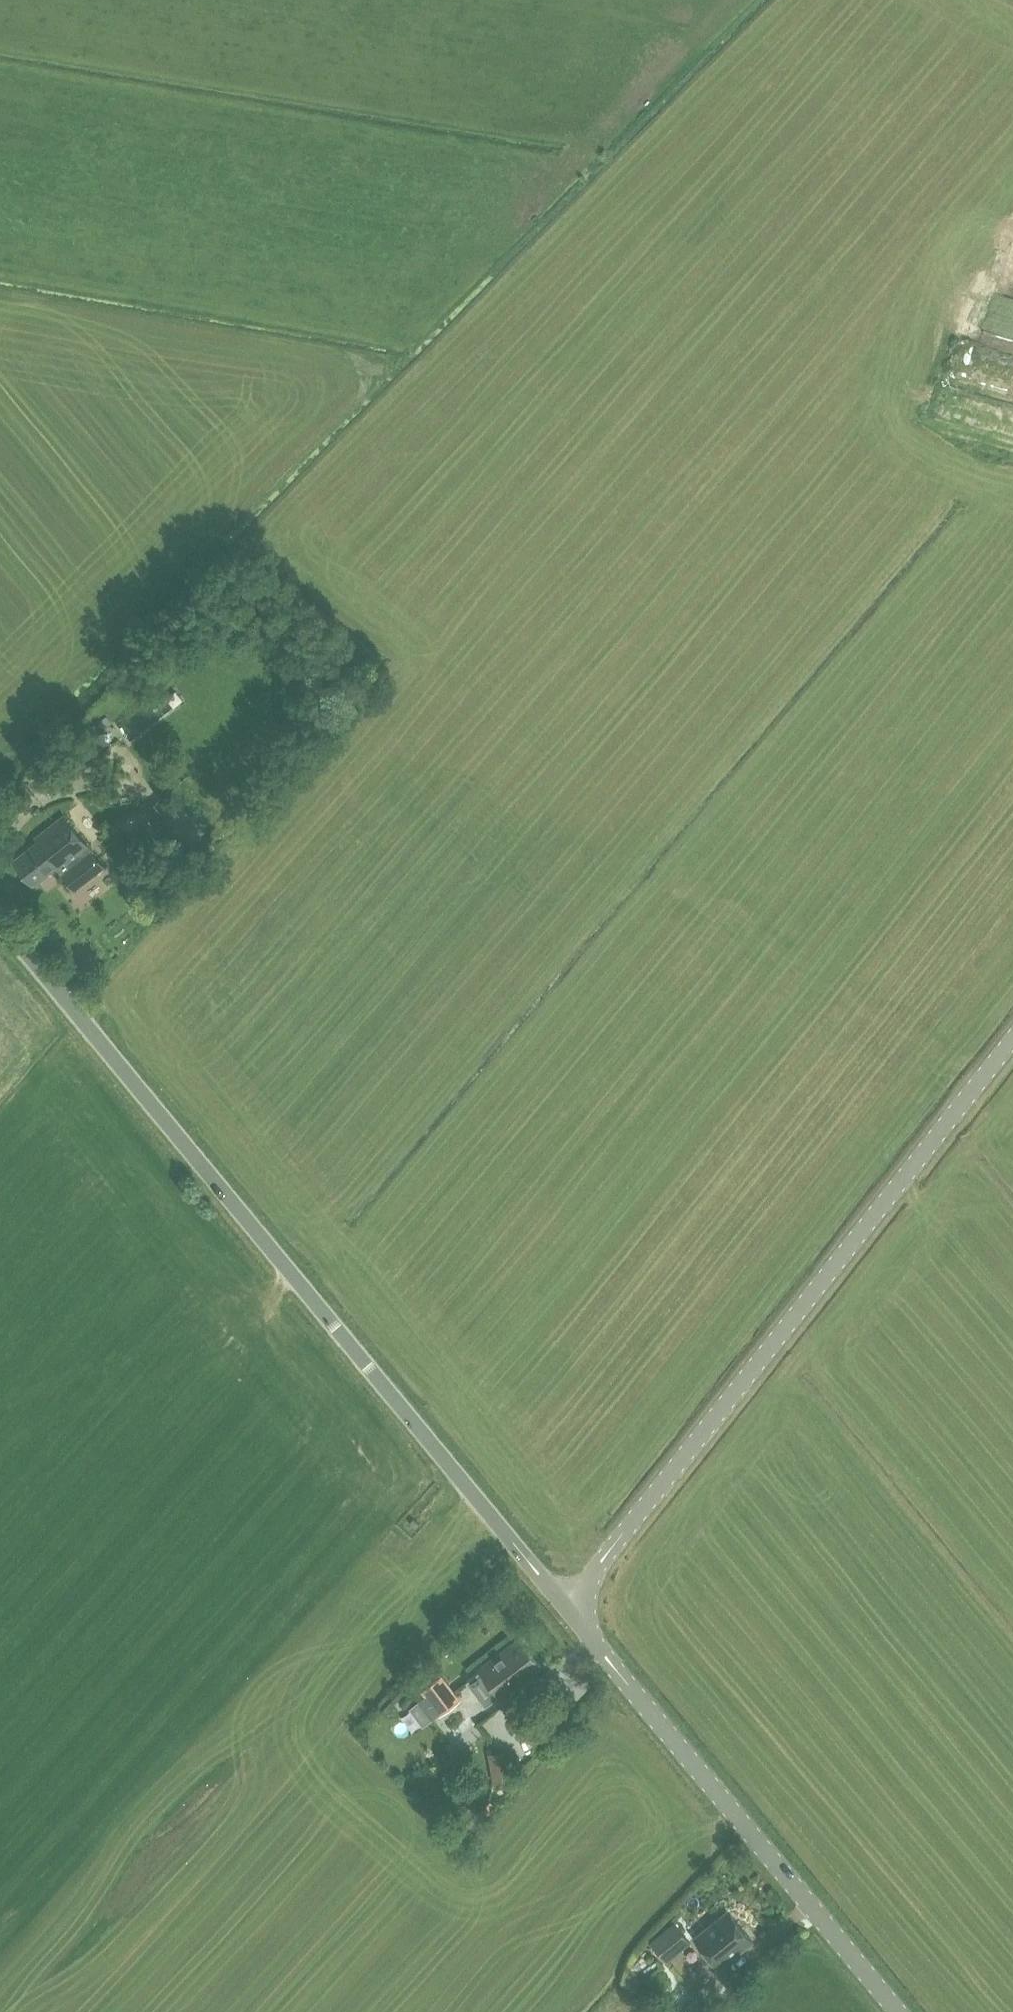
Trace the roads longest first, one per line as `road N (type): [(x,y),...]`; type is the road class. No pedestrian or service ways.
road 1 (unclassified): [(565,1606),(0,919)]
road 2 (unclassified): [(565,1606),(1012,1037)]
road 3 (unclassified): [(900,2011),(565,1606)]

